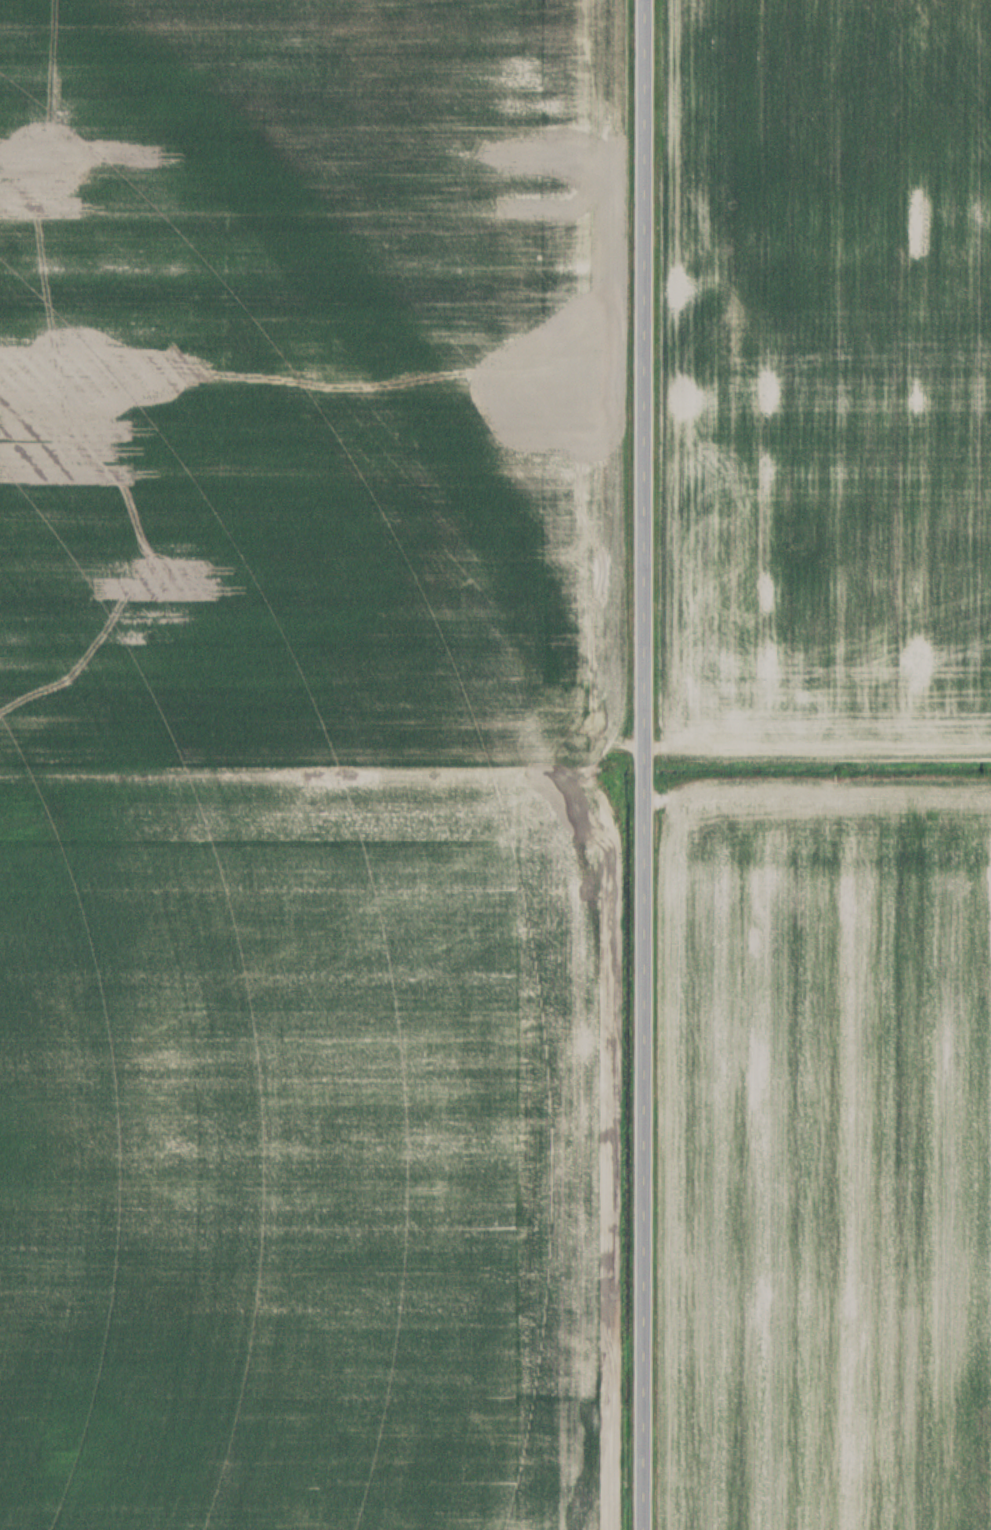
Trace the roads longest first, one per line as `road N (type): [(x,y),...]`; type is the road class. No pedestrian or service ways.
road 1 (tertiary): [(642,1529),(644,0)]

